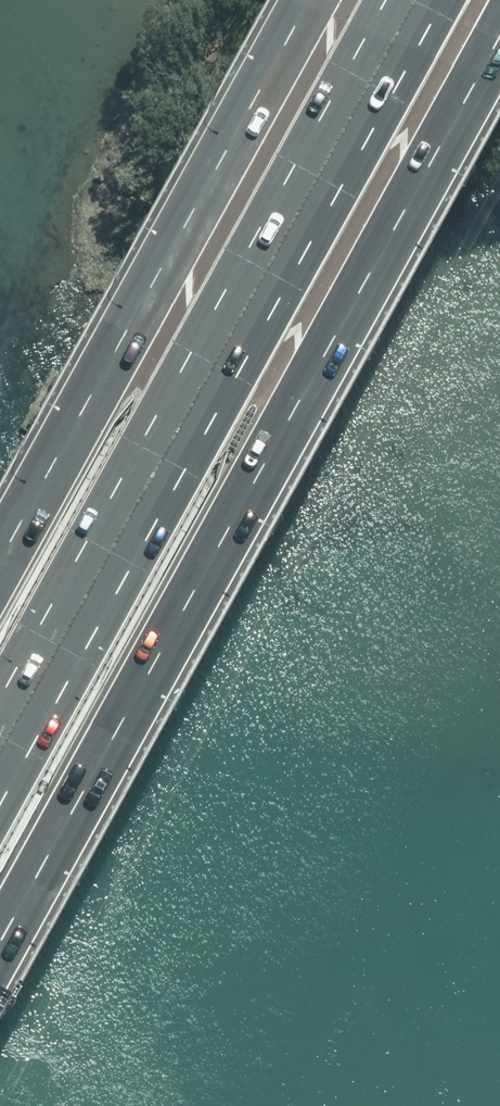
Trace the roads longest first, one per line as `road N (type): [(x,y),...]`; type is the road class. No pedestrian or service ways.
road 1 (motorway): [(499,36),(0,939)]
road 2 (motorway): [(0,751),(416,0)]
road 3 (motorway): [(0,561),(310,0)]

